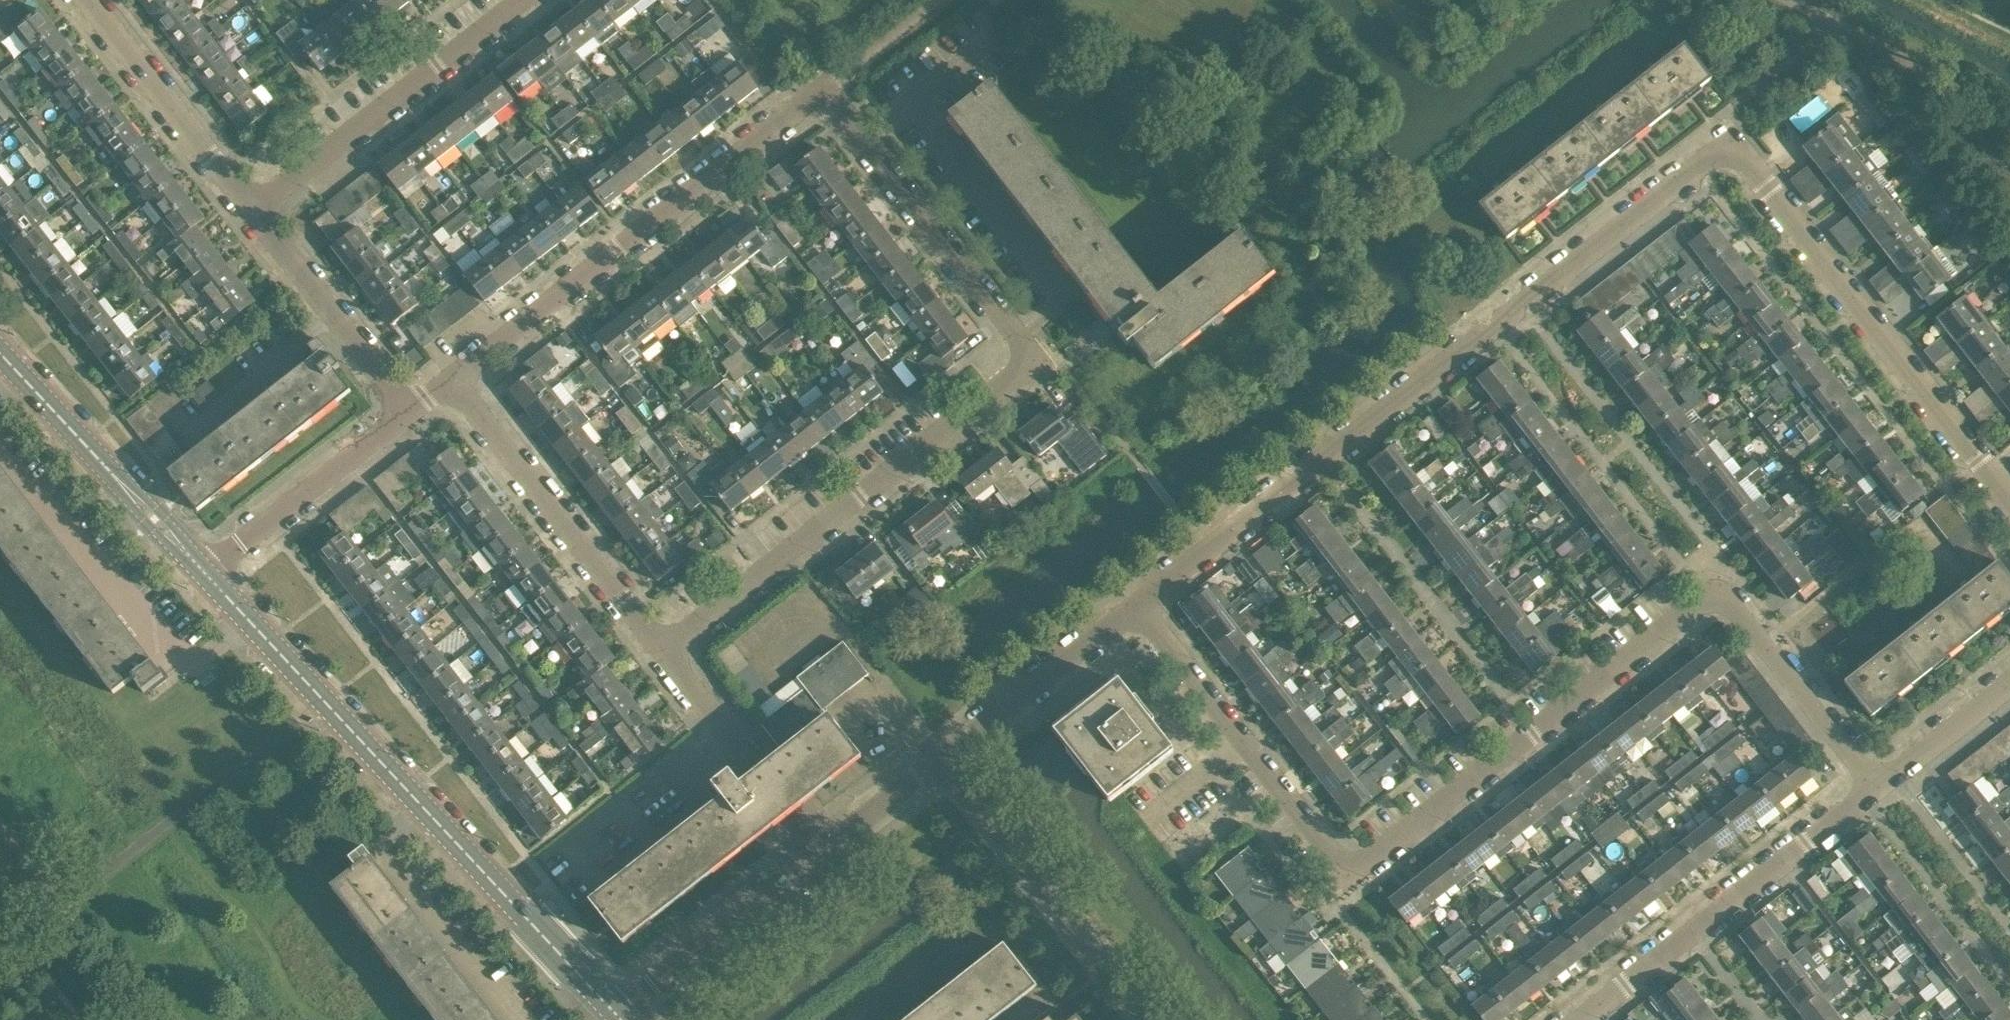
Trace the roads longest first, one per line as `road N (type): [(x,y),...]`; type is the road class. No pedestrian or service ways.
road 1 (residential): [(662,649),(1024,359),(1020,338),(825,81)]
road 2 (residential): [(1139,605),(1724,150)]
road 3 (tertiary): [(618,1017),(200,566)]
road 4 (residential): [(446,378),(825,81)]
road 5 (residential): [(1332,856),(1369,857),(1698,605),(1717,599)]
road 6 (residential): [(2009,499),(1741,154),(1724,150)]
road 7 (residential): [(1575,1019),(1874,786)]
road 8 (residential): [(662,649),(446,378)]
road 9 (residential): [(249,206),(515,0)]
road 10 (residential): [(1148,1019),(943,757)]
road 11 (residential): [(1332,856),(1139,605)]
road 12 (tertiary): [(200,566),(0,353)]
road 13 (residential): [(249,206),(85,0)]
road 14 (residential): [(200,566),(406,407)]
road 15 (residential): [(817,858),(662,649)]
road 16 (residential): [(406,407),(249,206)]
road 17 (residential): [(618,1017),(817,858)]
road 18 (residential): [(943,757),(1139,605)]
road 19 (residential): [(1874,786),(1732,606),(1717,599)]
road 20 (residential): [(1874,786),(2009,679)]
road 21 (residential): [(817,858),(943,757)]

